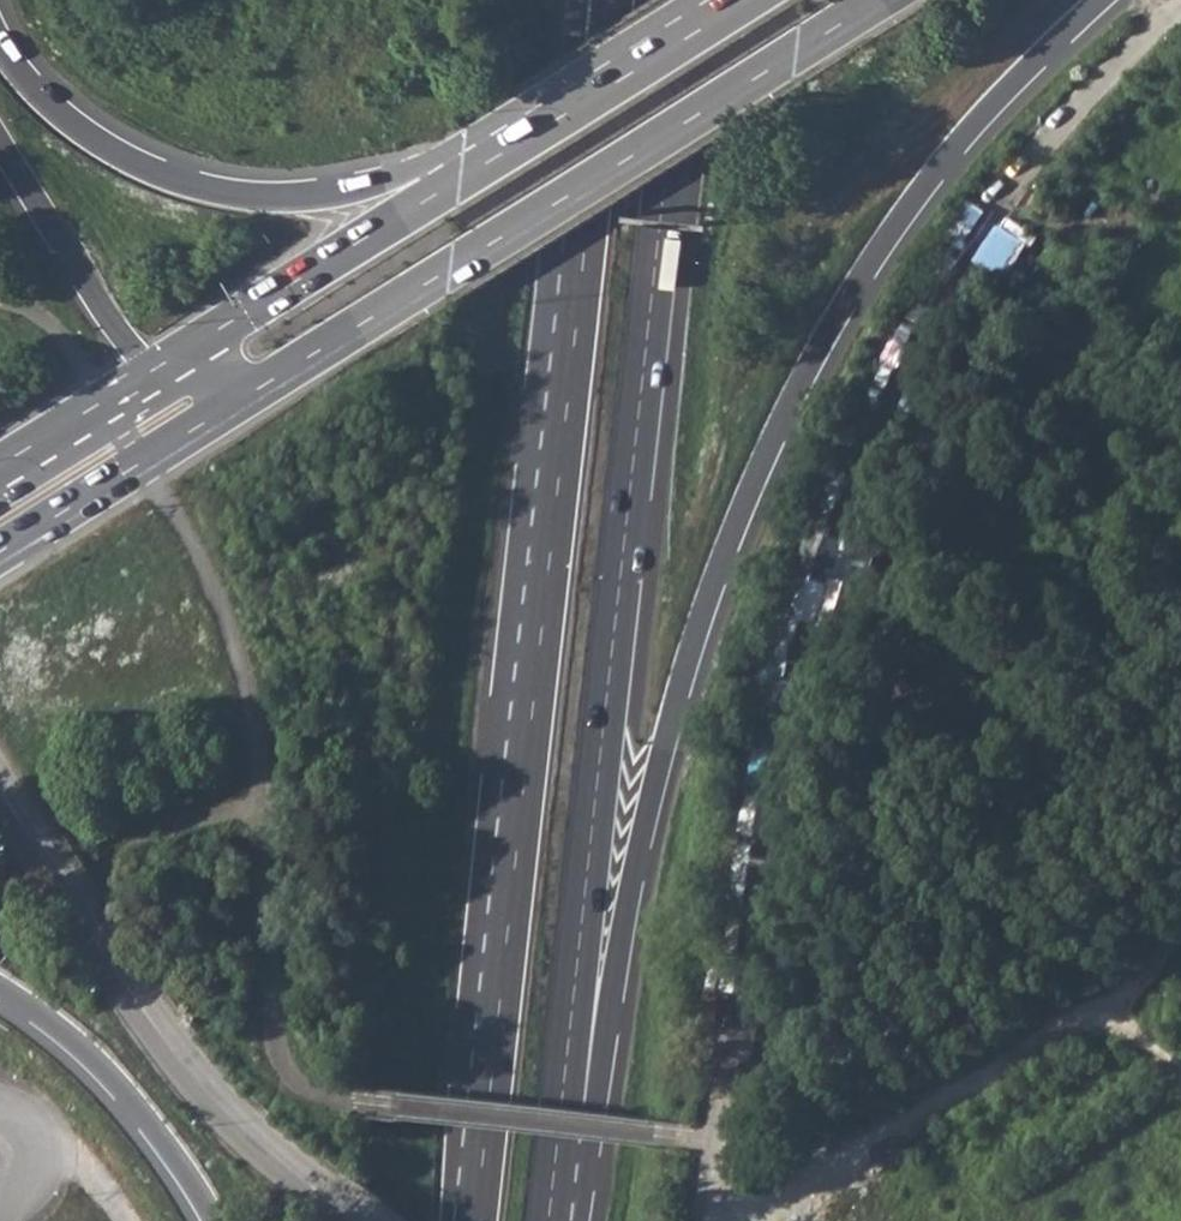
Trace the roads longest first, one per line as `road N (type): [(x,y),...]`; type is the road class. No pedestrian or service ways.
road 1 (residential): [(1180,4),(1023,171),(897,373),(844,489),(800,618),(765,765),(744,893),(712,1220)]
road 2 (motorway): [(560,1153),(594,1105),(612,980),(675,699),(782,416),(879,248),(956,148),(1107,0)]
road 3 (motorway): [(560,1153),(684,0)]
road 4 (motorway): [(585,235),(476,1220)]
road 5 (primary): [(269,380),(878,0)]
road 6 (unclassified): [(380,1220),(216,1081),(151,1004),(0,773)]
road 7 (unclassified): [(0,819),(176,1074),(347,1220)]
road 8 (motorway): [(461,178),(414,167),(317,195),(203,183),(89,135),(43,97),(0,42)]
road 9 (primary): [(461,178),(162,367)]
road 10 (primary): [(747,0),(461,178)]
road 11 (motorway): [(0,986),(64,1028),(130,1099),(213,1220)]
road 12 (primary): [(0,549),(269,380)]
road 13 (motorway): [(0,135),(140,353),(162,367)]
road 14 (motorway): [(576,0),(565,189),(585,235)]
road 15 (motorway): [(612,0),(585,235)]
road 16 (primary): [(162,367),(0,465)]

